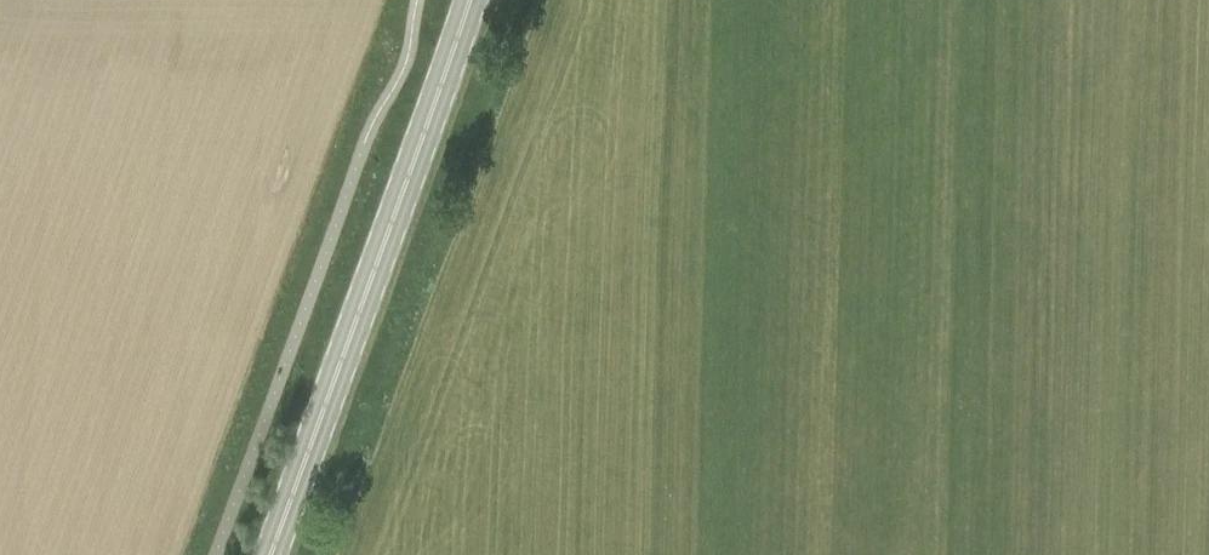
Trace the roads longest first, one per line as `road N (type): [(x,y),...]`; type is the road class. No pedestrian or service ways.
road 1 (primary): [(270,554),(470,0)]

